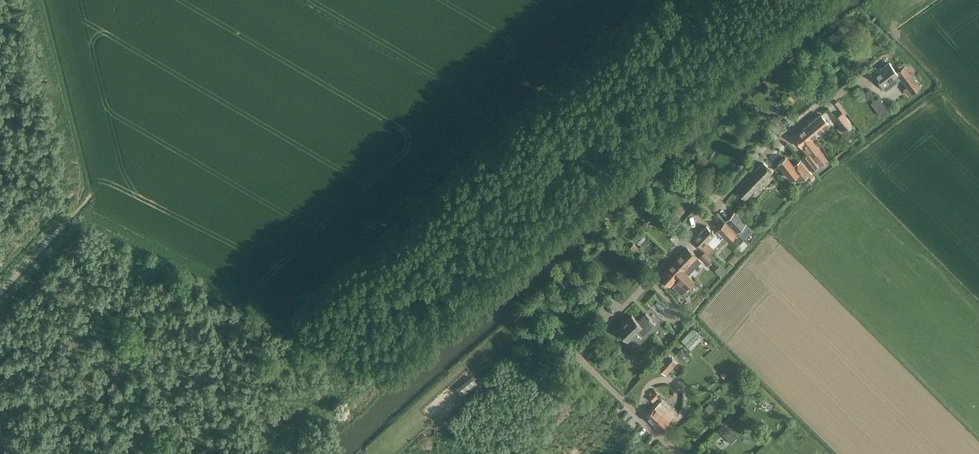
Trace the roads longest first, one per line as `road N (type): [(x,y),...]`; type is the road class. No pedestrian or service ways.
road 1 (residential): [(678,453),(584,364),(584,346),(762,158),(854,83)]
road 2 (unclassified): [(0,297),(87,204)]

